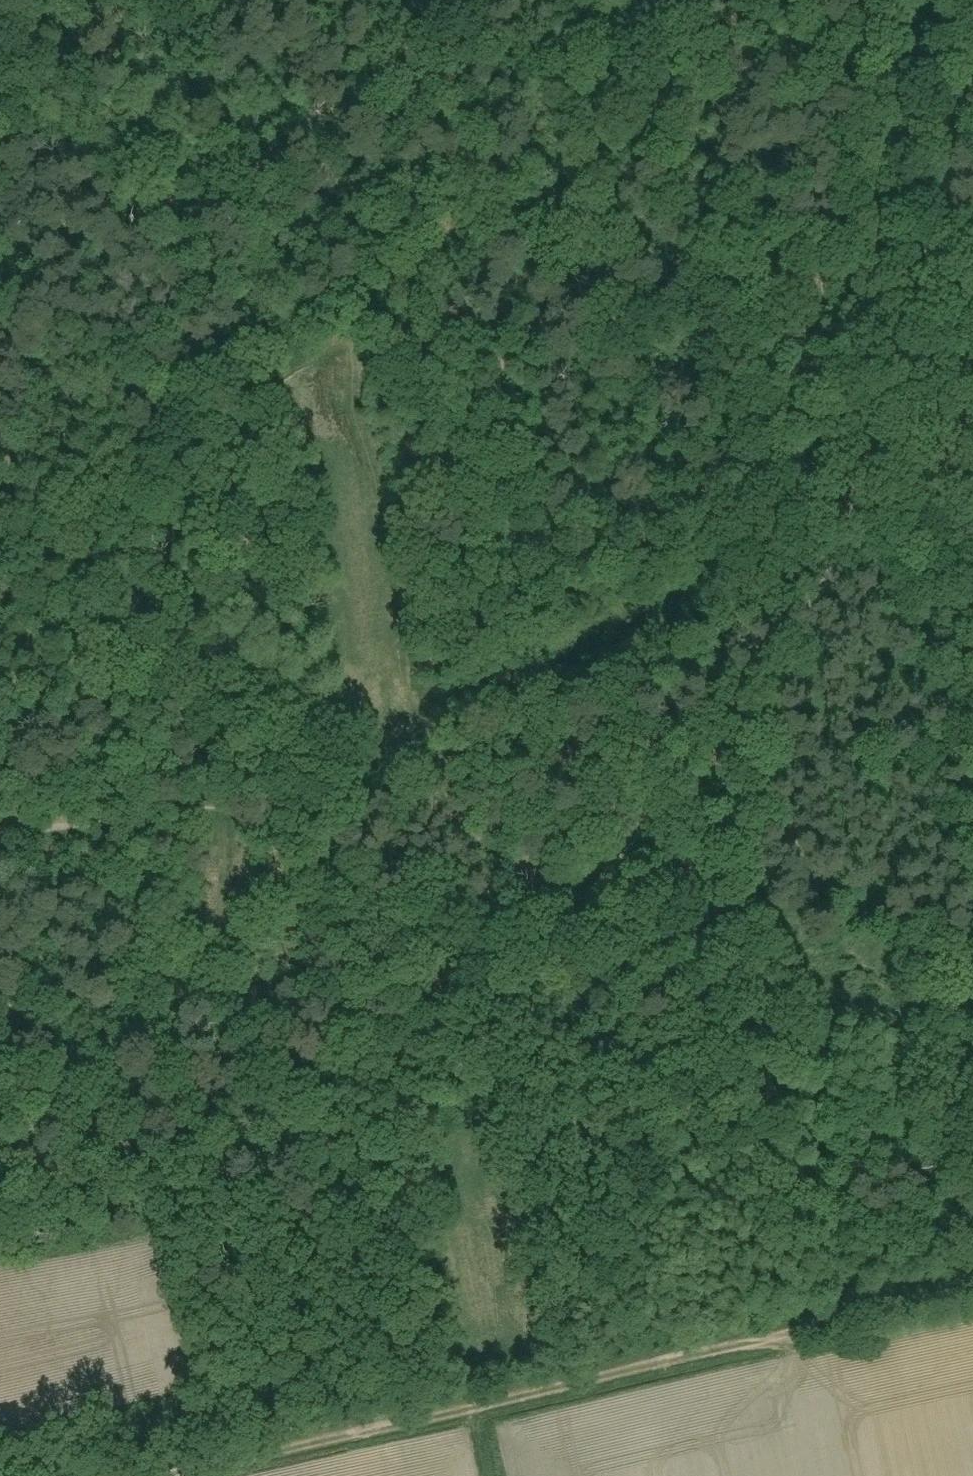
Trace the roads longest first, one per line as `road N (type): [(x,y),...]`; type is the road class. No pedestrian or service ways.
road 1 (track): [(972,155),(887,380),(851,525),(763,669),(578,905)]
road 2 (track): [(210,1462),(972,1286)]
road 3 (track): [(578,905),(441,1097),(381,1146),(268,1358),(215,1430),(210,1462)]

